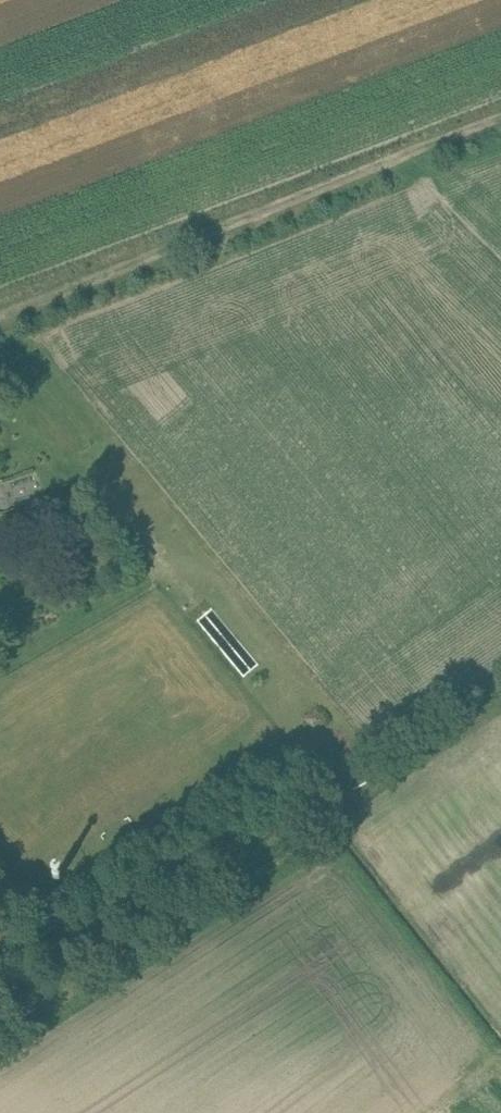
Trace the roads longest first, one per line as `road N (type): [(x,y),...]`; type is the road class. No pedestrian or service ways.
road 1 (track): [(0,315),(500,124)]

